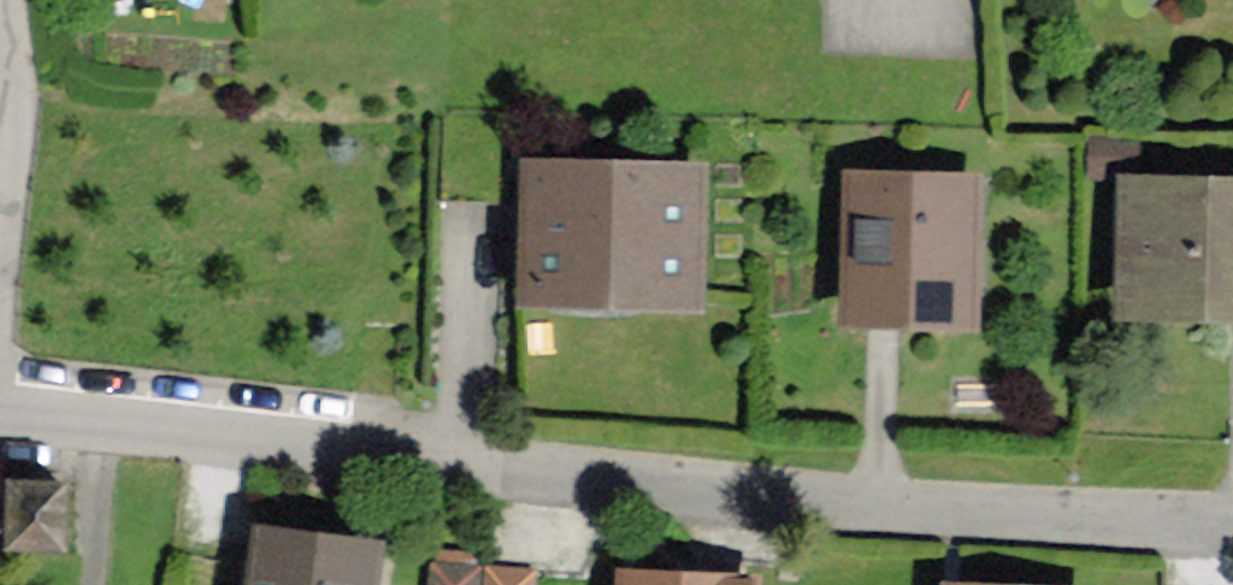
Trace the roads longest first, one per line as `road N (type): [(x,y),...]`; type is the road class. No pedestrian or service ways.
road 1 (residential): [(0,415),(806,502),(1232,520)]
road 2 (residential): [(11,0),(21,70),(0,181)]

